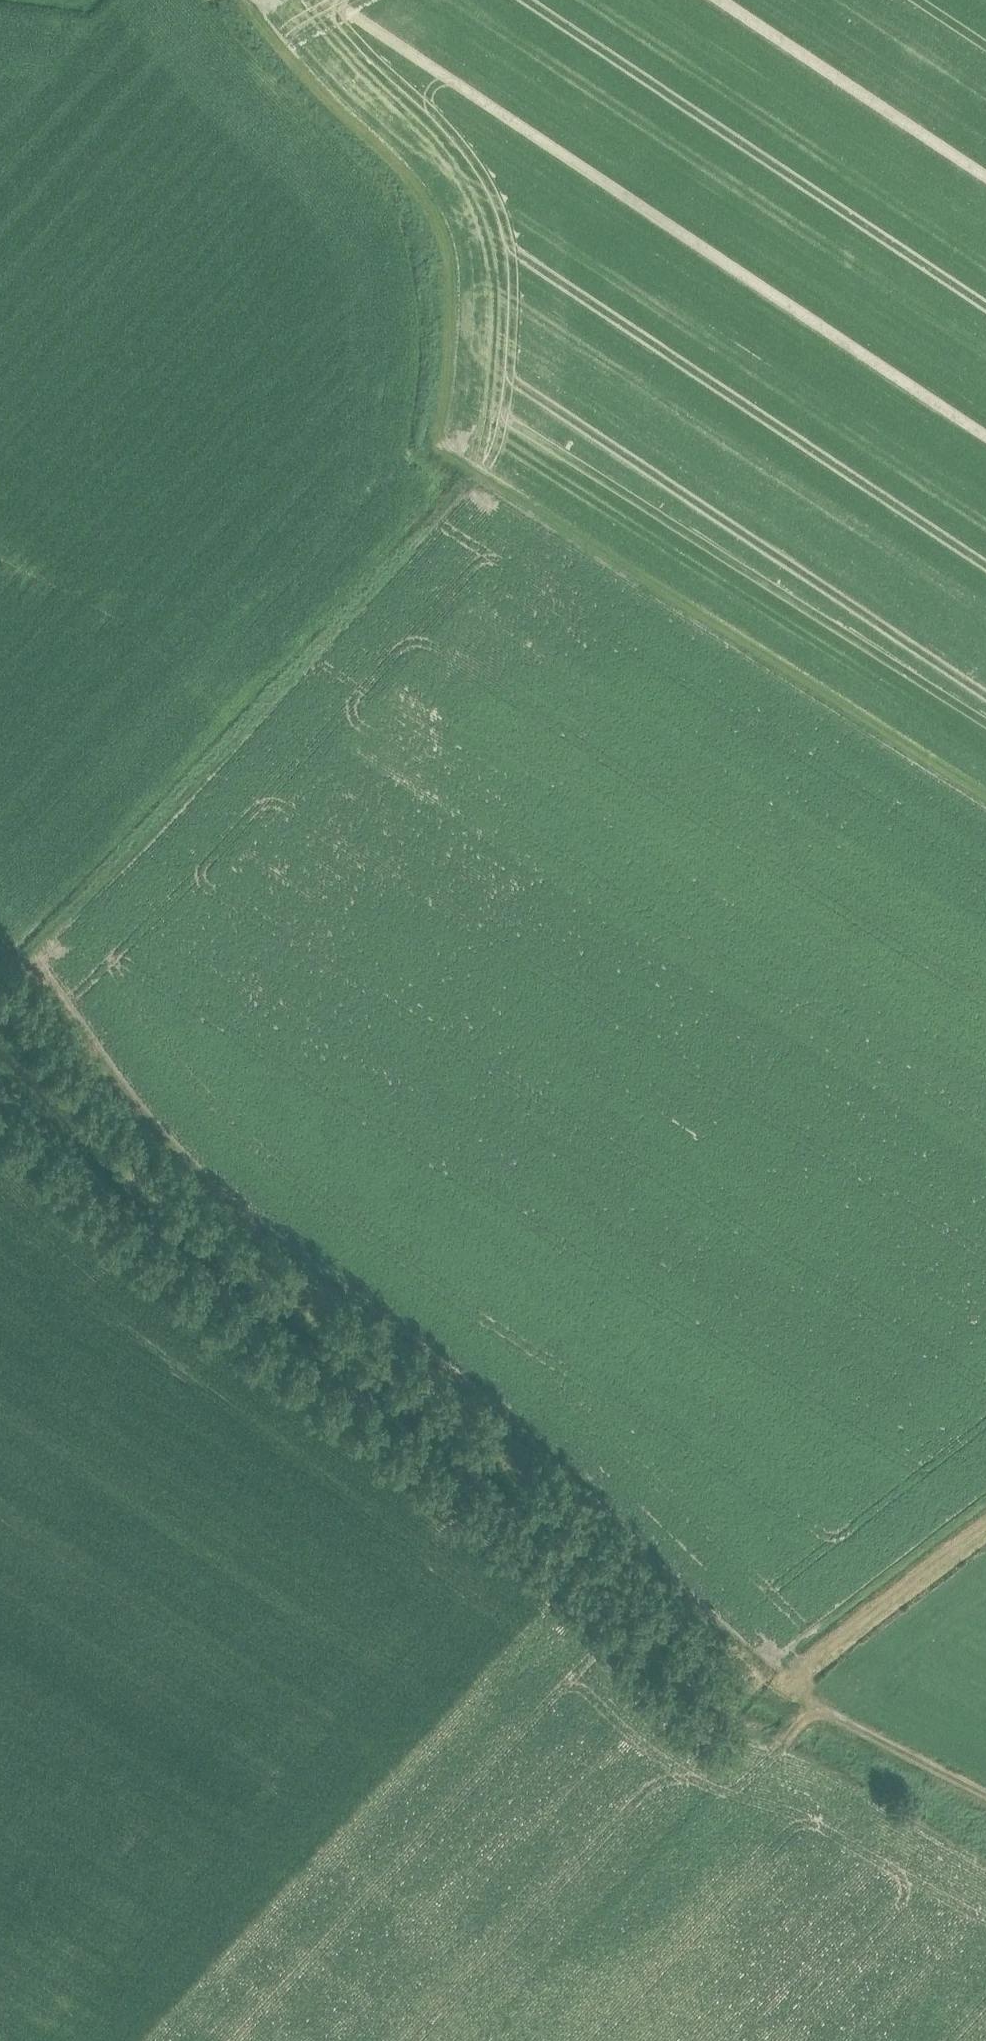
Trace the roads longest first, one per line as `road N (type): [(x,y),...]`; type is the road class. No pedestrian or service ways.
road 1 (track): [(829,1709),(985,1794)]

